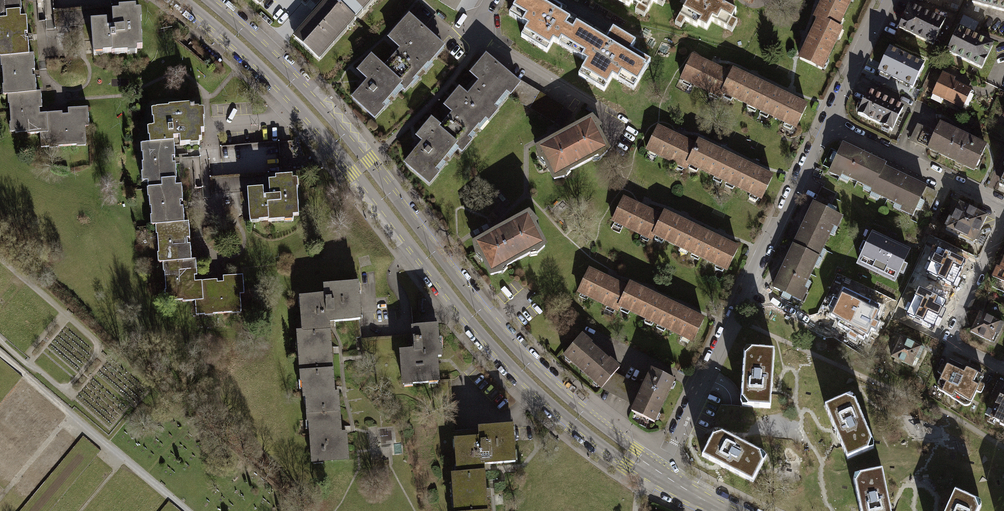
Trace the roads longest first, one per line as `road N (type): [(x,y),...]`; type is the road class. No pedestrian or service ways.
road 1 (tertiary): [(184,0),(322,132),(538,394),(624,464),(654,473)]
road 2 (tertiary): [(654,473),(517,351),(318,103),(207,0)]
road 3 (residential): [(654,473),(826,122)]
road 4 (residential): [(1003,214),(951,340),(1003,371)]
road 5 (residential): [(826,122),(1003,206)]
road 6 (residential): [(488,0),(469,31),(593,107)]
road 7 (residential): [(826,122),(886,0)]

